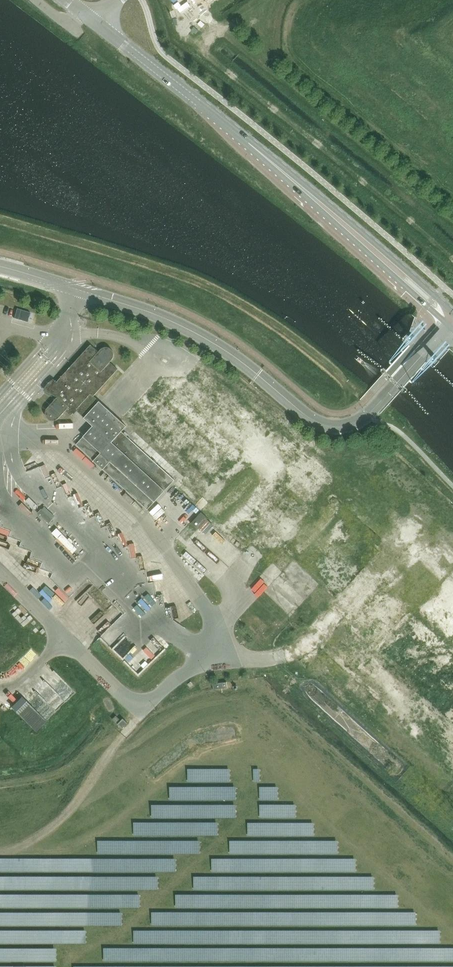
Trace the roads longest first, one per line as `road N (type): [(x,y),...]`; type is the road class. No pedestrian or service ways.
road 1 (secondary): [(452,319),(235,131),(65,0)]
road 2 (secondary): [(373,410),(345,425),(318,423),(200,333),(0,266)]
road 3 (track): [(149,697),(67,812),(0,855)]

